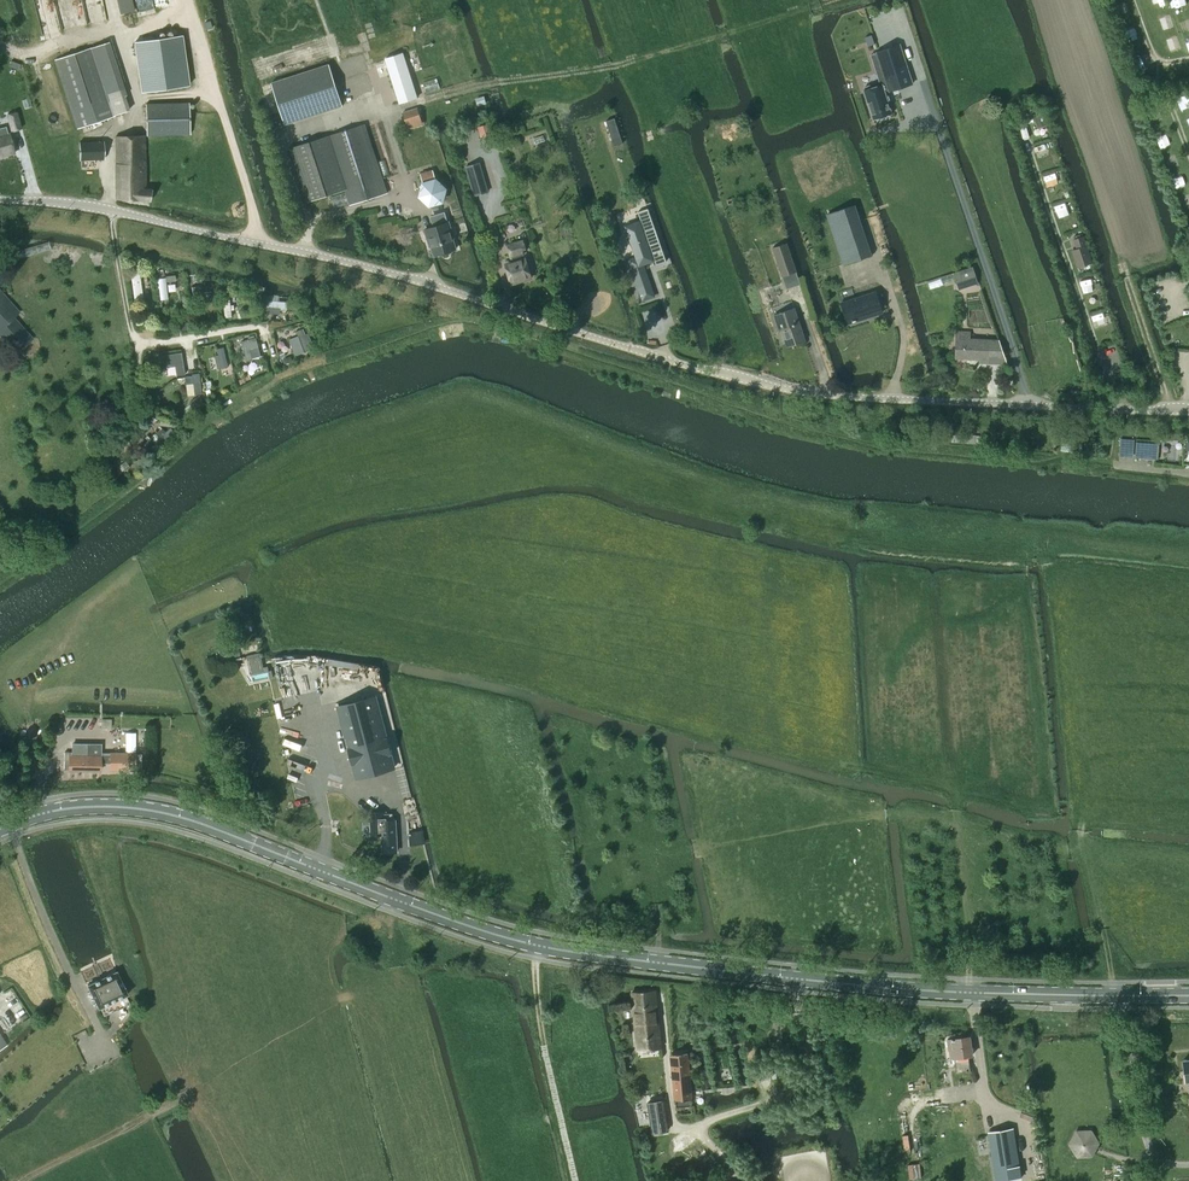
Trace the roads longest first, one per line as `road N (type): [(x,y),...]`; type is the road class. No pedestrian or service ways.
road 1 (primary): [(0,831),(88,805),(162,813),(508,939),(574,953),(898,989),(1188,995)]
road 2 (tertiary): [(0,200),(93,206),(361,266),(773,386),(857,397),(1188,411)]
road 3 (track): [(22,1180),(181,1098),(344,999),(397,982),(396,969)]
road 4 (track): [(575,1180),(546,1055),(537,945)]

